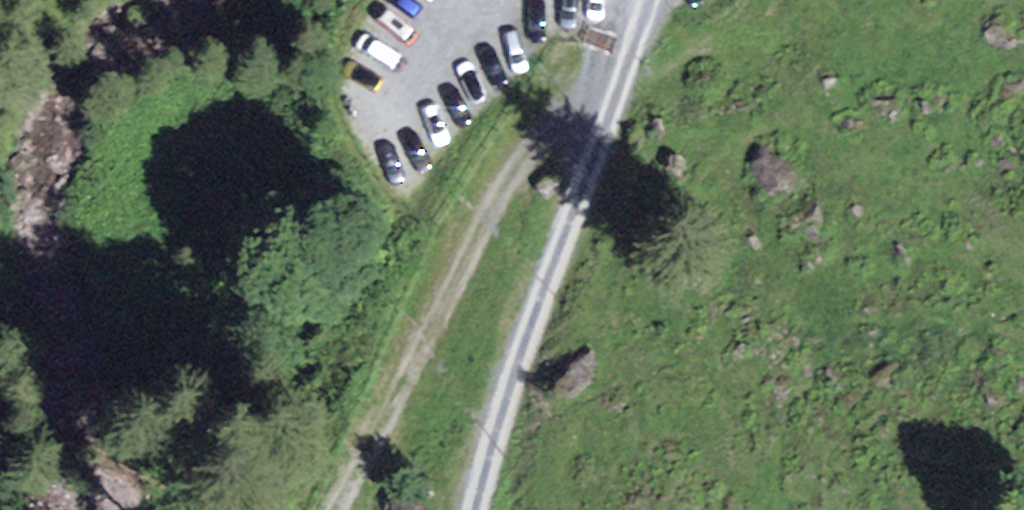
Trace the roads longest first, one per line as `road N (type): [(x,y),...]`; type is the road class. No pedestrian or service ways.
road 1 (track): [(645,0),(496,435),(481,509)]
road 2 (track): [(586,82),(522,137),(338,509)]
road 3 (track): [(600,143),(586,82),(621,0)]
road 4 (track): [(502,0),(402,89)]

